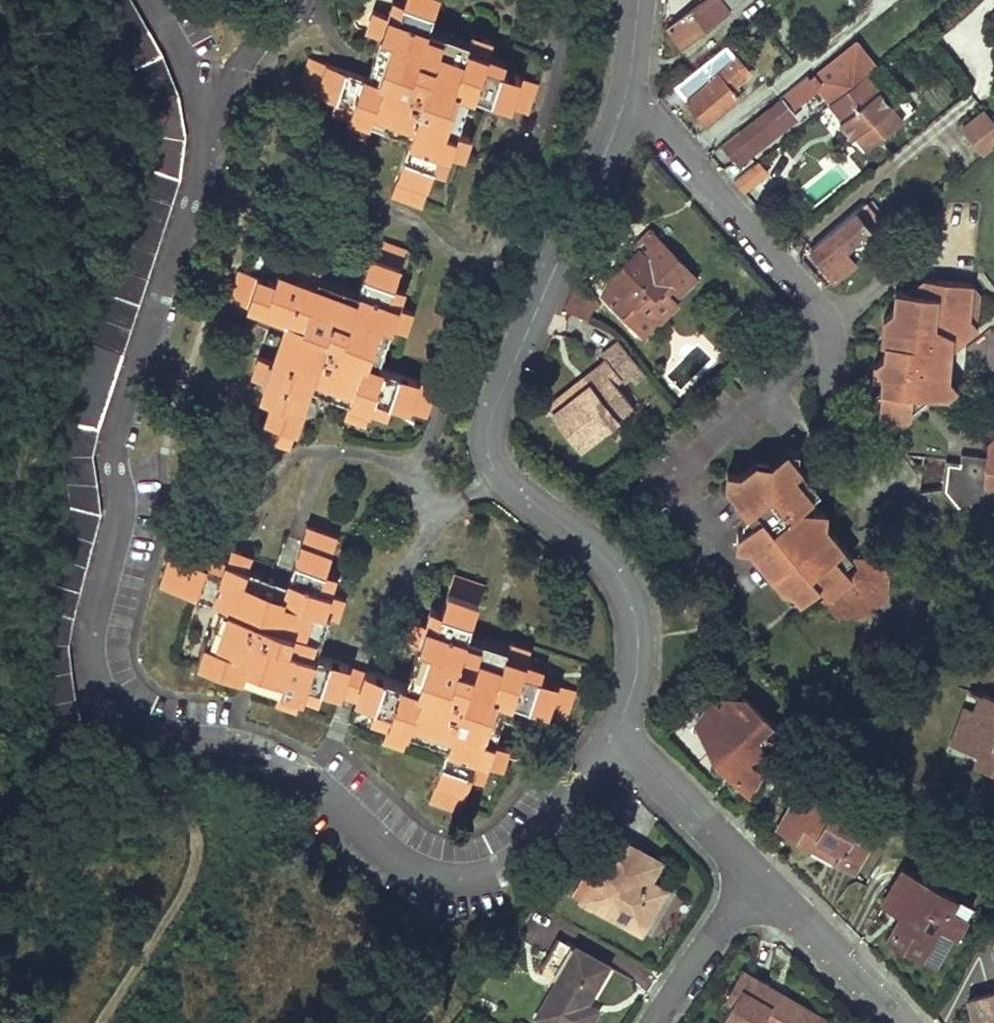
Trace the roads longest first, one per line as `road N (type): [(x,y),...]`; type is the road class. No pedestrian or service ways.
road 1 (residential): [(621,726),(527,852),(480,881),(428,878),(317,790),(258,754),(158,735),(120,713),(84,648),(130,401),(204,145),(205,76)]
road 2 (residential): [(621,726),(635,680),(634,611),(617,574),(592,547),(502,478),(488,453),(488,428),(629,90)]
road 3 (residential): [(993,554),(954,561),(918,547),(859,470),(827,392),(821,313),(774,259)]
road 4 (residential): [(774,259),(987,93)]
road 5 (residential): [(774,259),(629,90)]
road 6 (residential): [(753,875),(628,746),(621,726)]
road 7 (residential): [(886,1022),(753,875)]
road 8 (residential): [(753,875),(651,1022)]
road 9 (residential): [(299,0),(205,76)]

